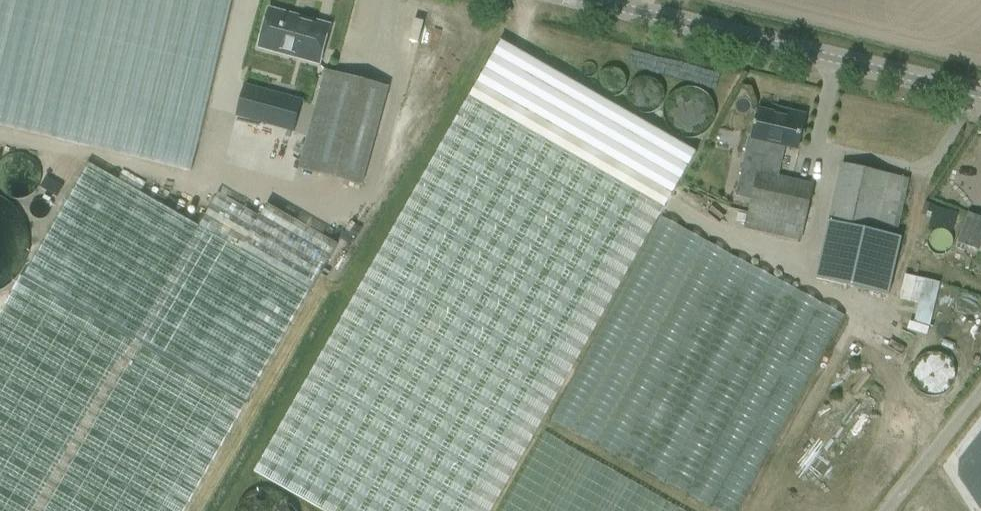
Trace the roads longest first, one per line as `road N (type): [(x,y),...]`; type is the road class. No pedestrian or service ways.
road 1 (tertiary): [(596,0),(980,93)]
road 2 (unclassified): [(883,510),(980,384)]

